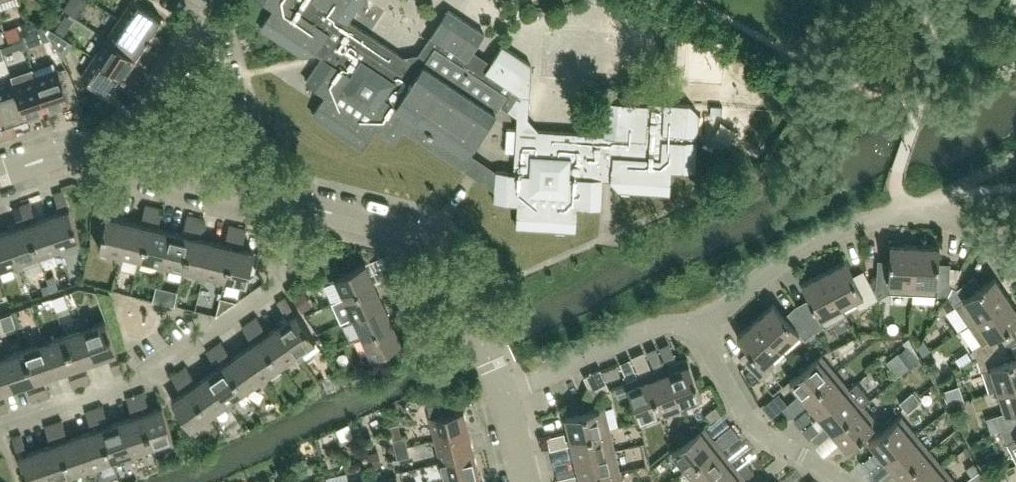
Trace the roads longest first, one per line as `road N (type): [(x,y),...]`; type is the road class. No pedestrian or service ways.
road 1 (residential): [(0,425),(147,374),(259,298),(286,273),(307,204)]
road 2 (residential): [(504,391),(446,263),(414,229),(307,204)]
road 3 (residential): [(695,320),(837,235),(905,212)]
road 4 (residential): [(504,391),(667,322),(695,320)]
road 5 (residential): [(258,192),(208,11)]
road 6 (residential): [(112,157),(208,11)]
road 7 (residential): [(795,450),(755,428),(729,397),(695,320)]
road 8 (residential): [(112,157),(258,192)]
road 9 (residential): [(1015,262),(982,232),(905,212)]

